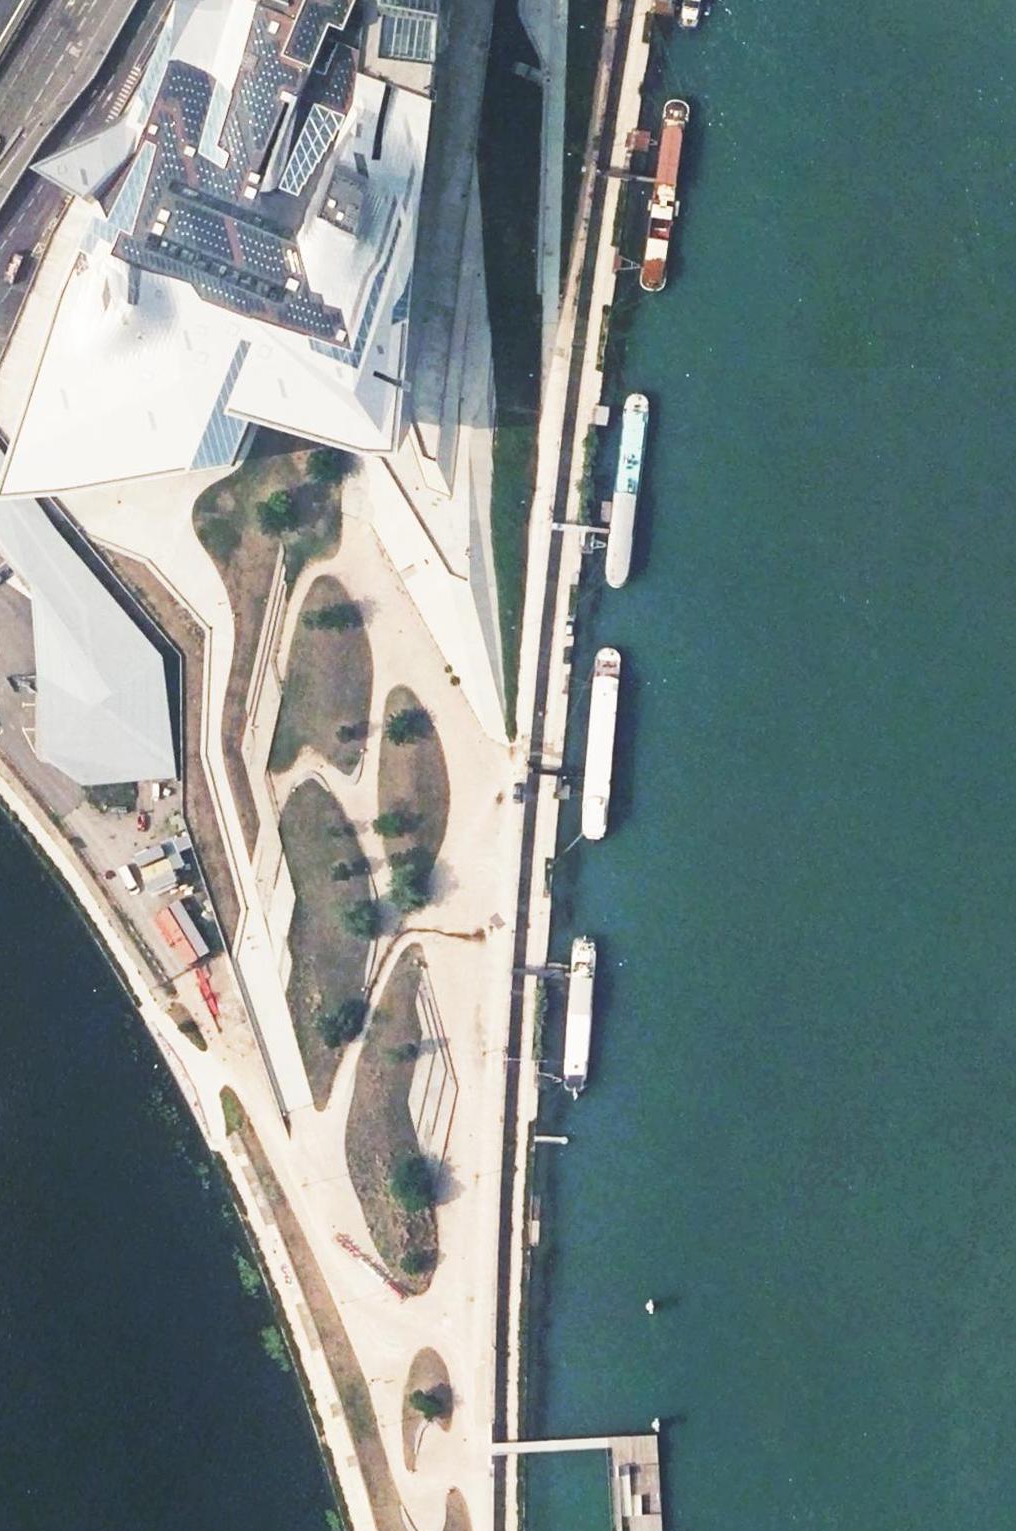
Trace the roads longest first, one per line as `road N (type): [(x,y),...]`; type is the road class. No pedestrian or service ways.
road 1 (track): [(514,1530),(525,1016),(566,501),(643,0)]
road 2 (track): [(225,1165),(281,1294),(361,1530)]

